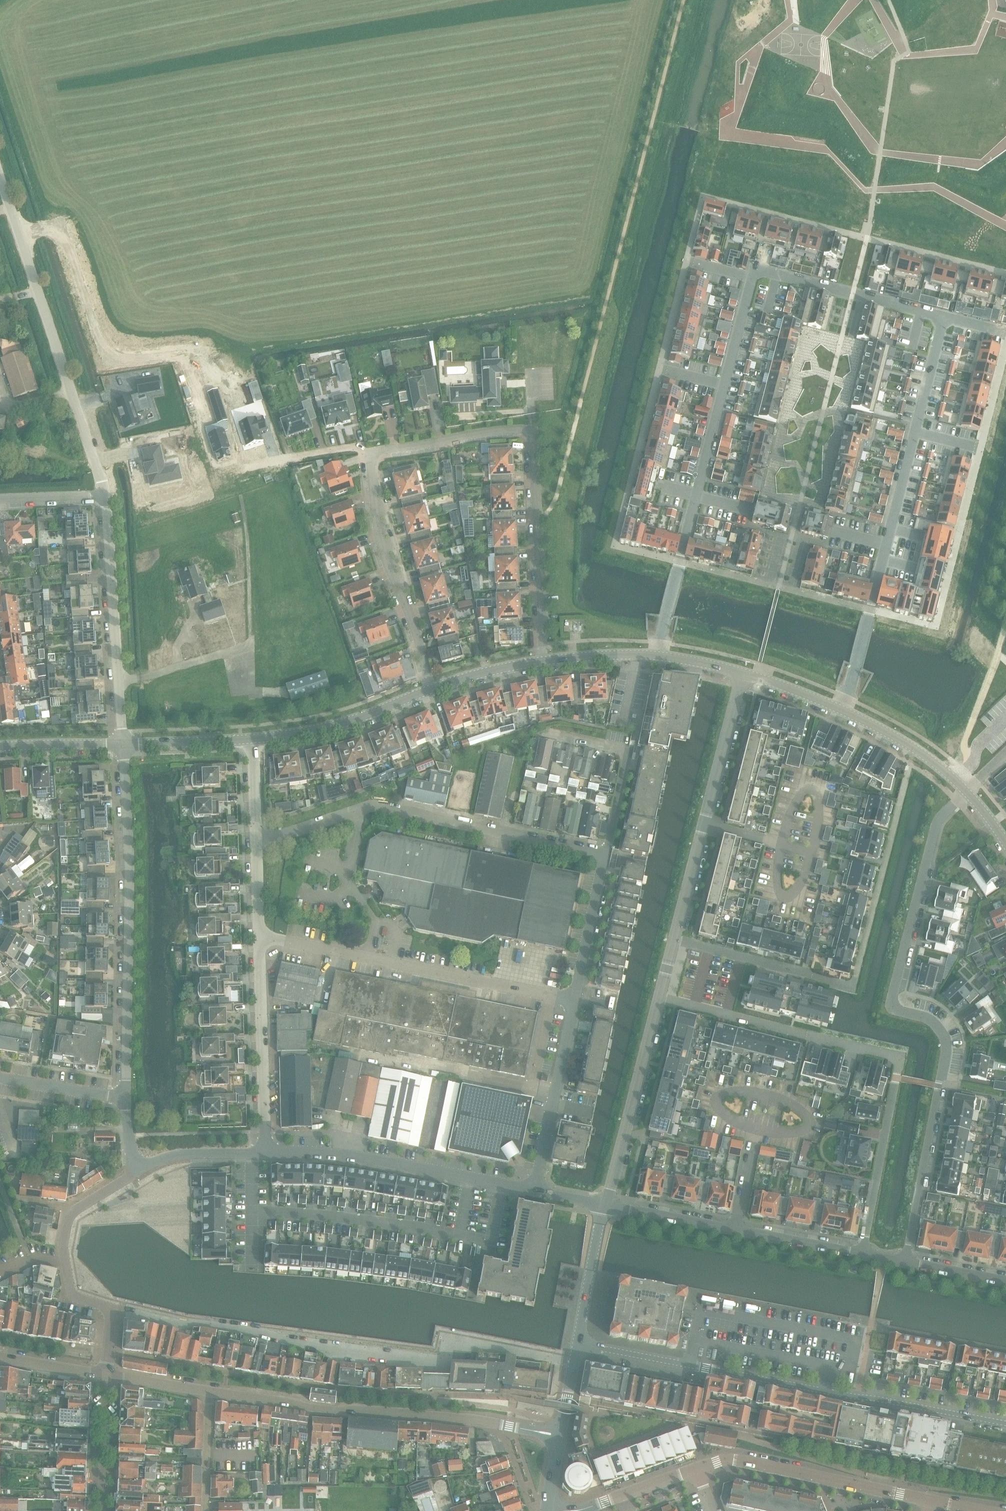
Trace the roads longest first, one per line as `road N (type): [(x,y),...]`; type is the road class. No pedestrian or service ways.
road 1 (residential): [(840,709),(943,317),(754,273),(678,568)]
road 2 (residential): [(966,791),(935,826),(892,994),(896,1009),(929,1019),(946,1043),(905,1262)]
road 3 (residential): [(109,1352),(562,1423)]
road 4 (residential): [(659,998),(898,1057),(861,1253)]
road 5 (residential): [(1005,1424),(577,1344)]
road 6 (residential): [(674,940),(850,984),(914,748)]
road 7 (residential): [(542,661),(530,432),(470,434),(373,456)]
road 8 (unclassified): [(256,838),(373,805),(605,854)]
road 9 (residential): [(125,1099),(123,745)]
road 10 (unclassified): [(106,497),(0,178)]
road 11 (unclassified): [(575,1000),(259,935)]
road 12 (secondary): [(508,1426),(209,1392)]
road 13 (tertiary): [(674,940),(743,673)]
road 14 (residential): [(265,1152),(347,1155),(534,1190)]
road 15 (residential): [(605,1204),(861,1253)]
road 16 (residential): [(123,745),(106,497)]
road 17 (residential): [(109,1352),(109,1312),(71,1292),(63,1242),(73,1212),(139,1171)]
road 18 (residential): [(431,690),(384,552),(373,456)]
road 19 (tertiary): [(931,1500),(734,1460),(695,1470)]
road 20 (residential): [(265,1152),(259,935)]
road 21 (tertiary): [(605,1204),(659,998)]
road 22 (unclassified): [(534,1190),(575,1000)]
road 23 (unclassified): [(605,854),(629,748),(546,731)]
road 24 (tertiary): [(431,690),(337,725),(253,739)]
road 25 (unclassified): [(575,1000),(605,854)]
road 26 (tertiary): [(577,1344),(605,1204)]
road 27 (residential): [(101,1510),(108,1376)]
road 28 (tertiary): [(695,1470),(570,1510)]
road 29 (tertiary): [(253,739),(123,745)]
road 30 (residential): [(139,1171),(175,1155),(265,1152)]
road 31 (residential): [(125,1099),(0,1078)]
road 32 (tertiary): [(123,745),(0,747)]

